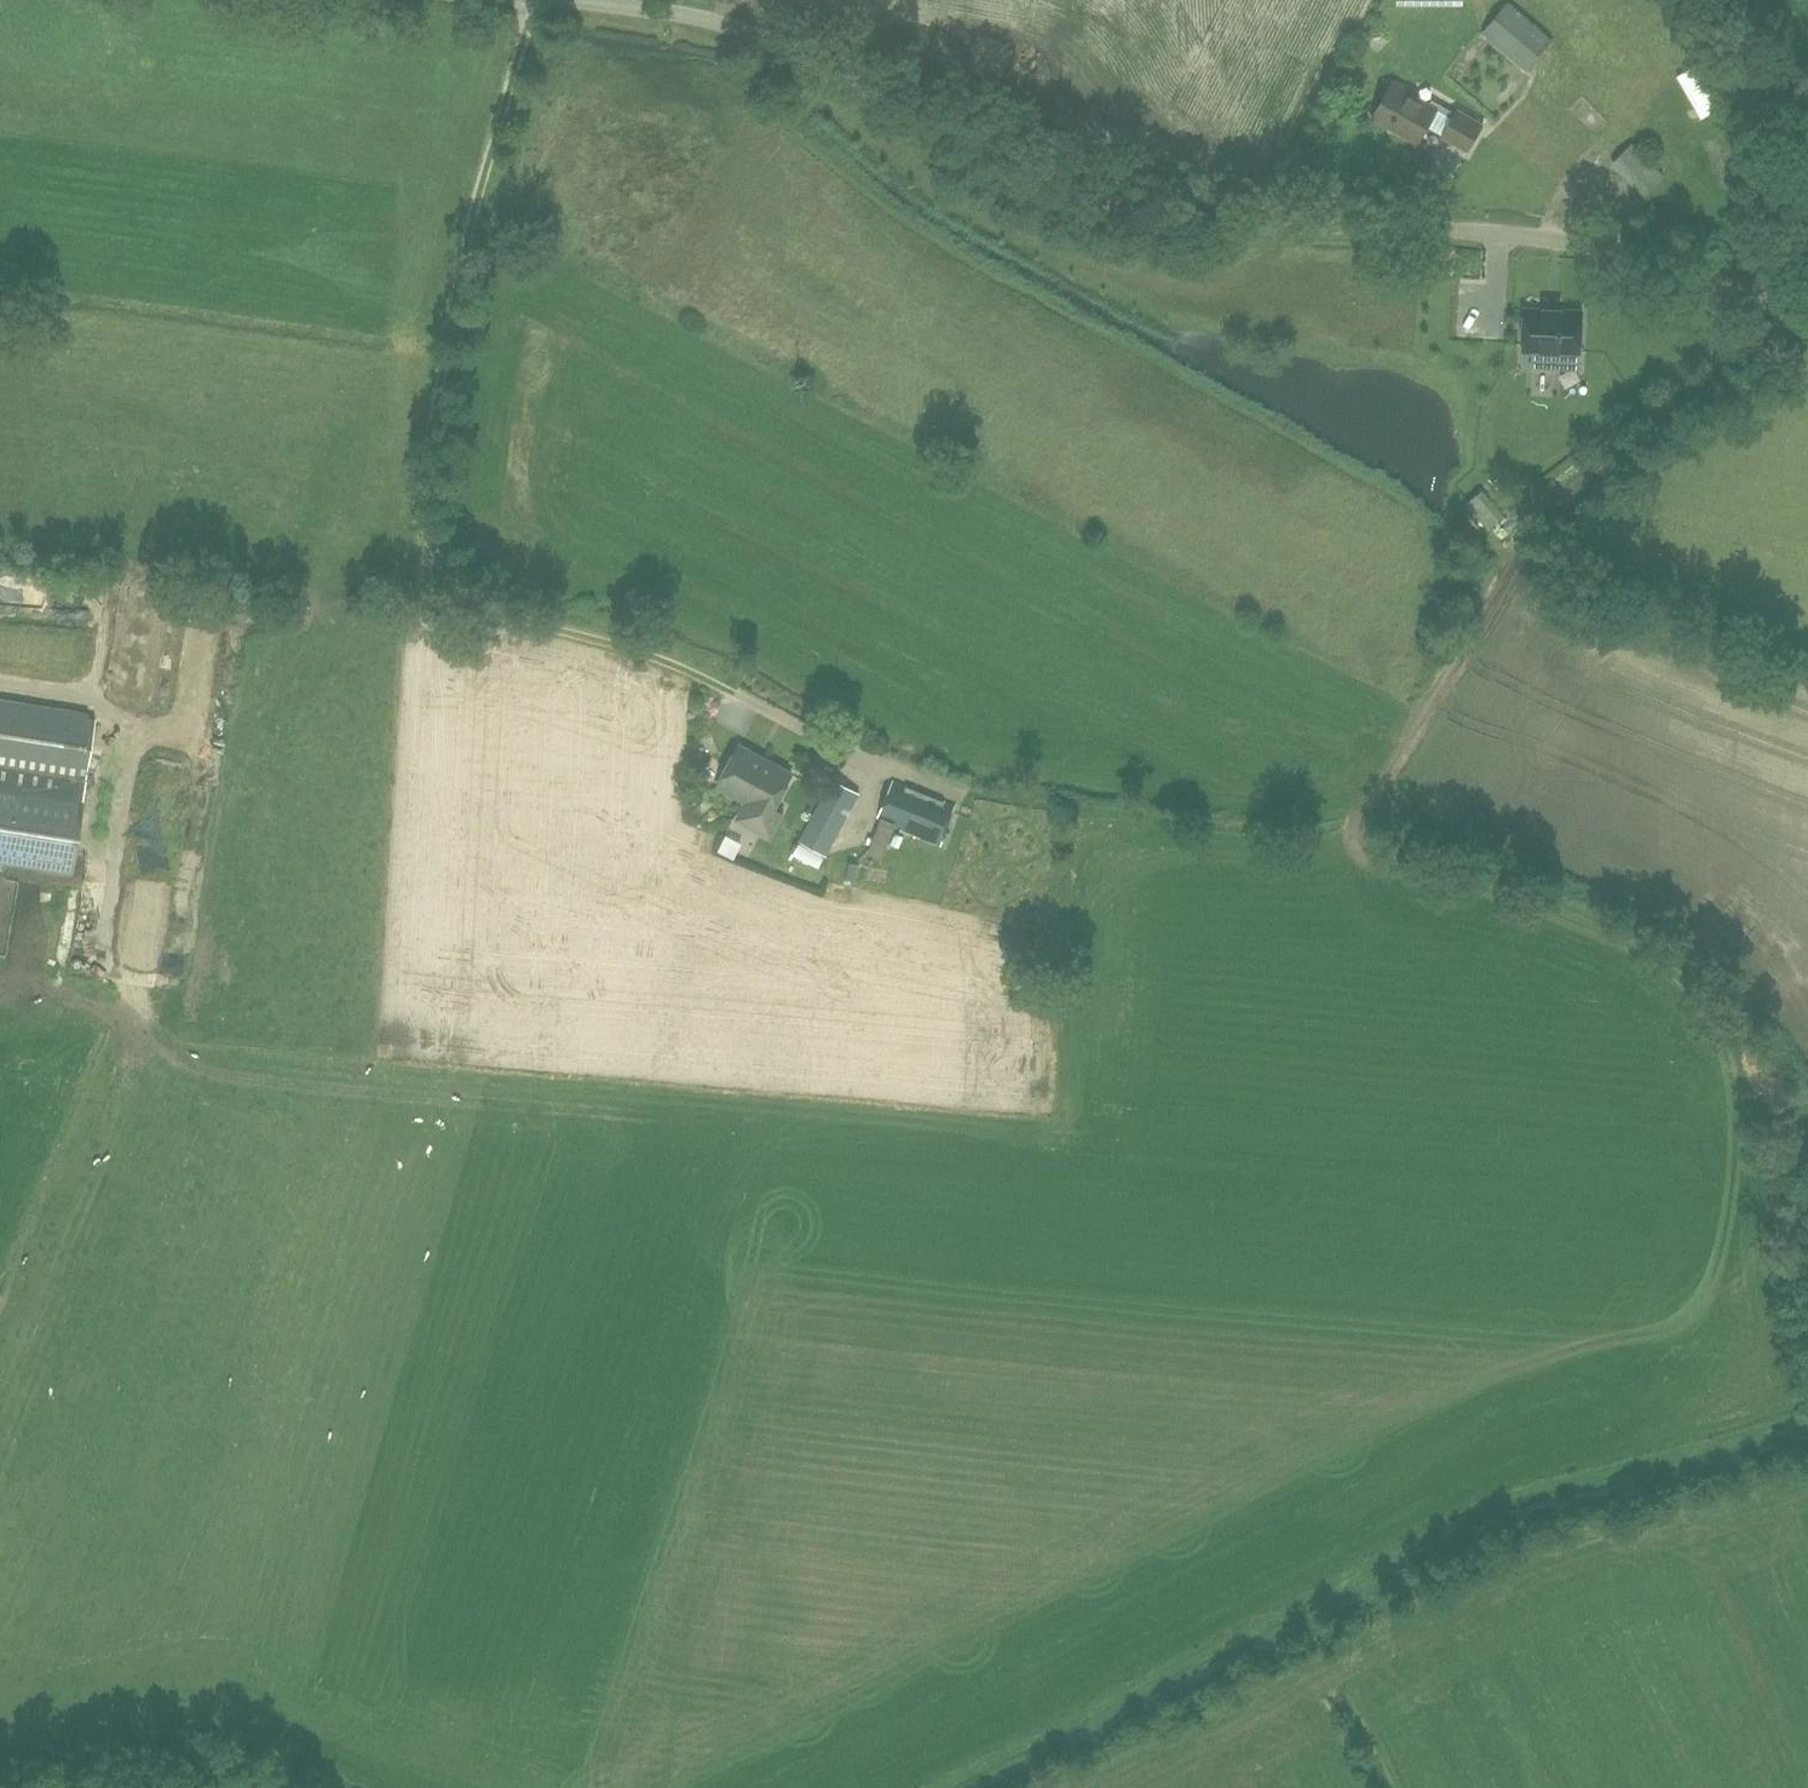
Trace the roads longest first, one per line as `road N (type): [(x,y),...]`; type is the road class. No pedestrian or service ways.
road 1 (unclassified): [(1807,314),(1608,249),(1456,230),(1204,218),(1100,200),(989,158),(749,31),(560,0)]
road 2 (track): [(1788,307),(1753,349),(1573,493),(1513,557),(1355,826),(1359,847),(1389,866)]

